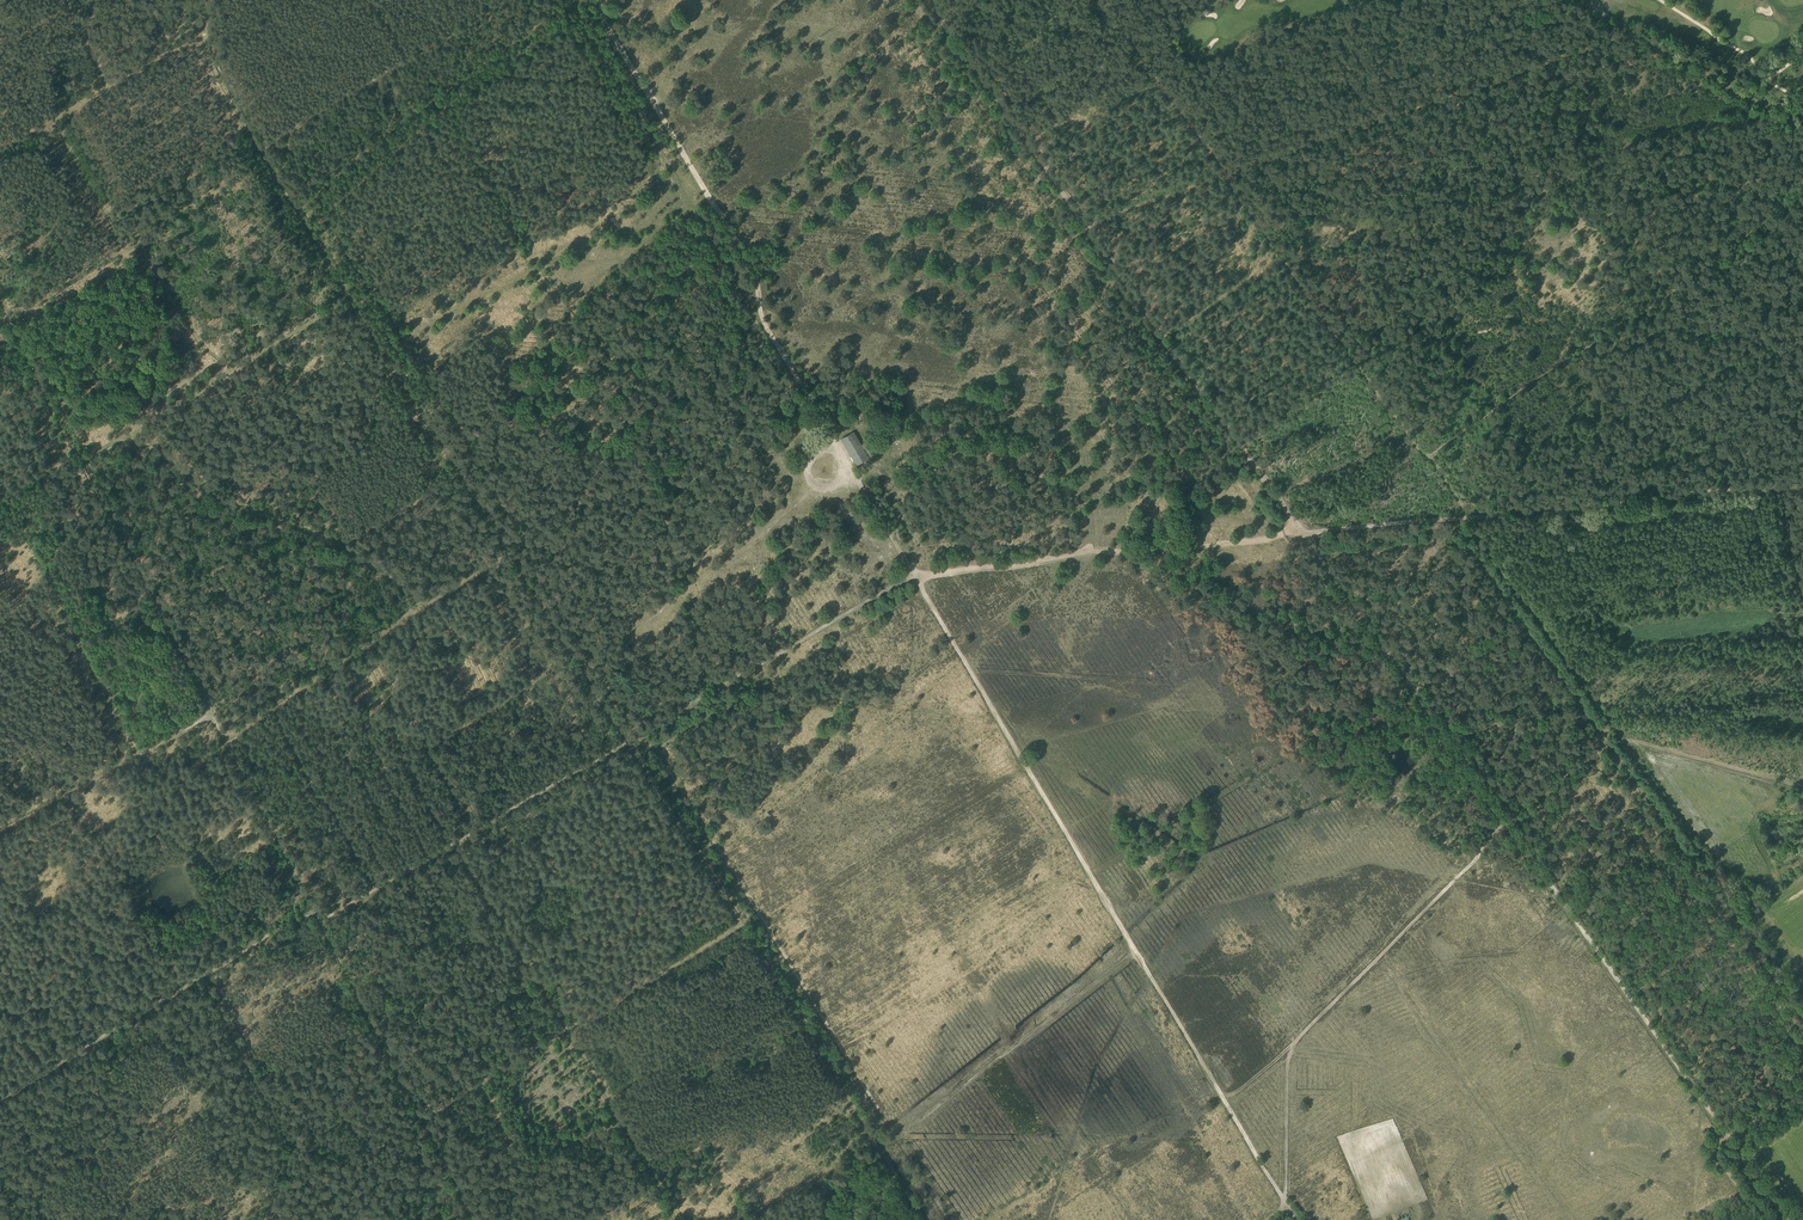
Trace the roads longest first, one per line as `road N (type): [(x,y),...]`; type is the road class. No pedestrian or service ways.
road 1 (track): [(896,1135),(661,756),(563,615),(544,568),(328,220),(421,127),(581,4),(602,4)]
road 2 (track): [(1295,1219),(761,320),(756,275),(606,25),(605,0)]
road 3 (track): [(457,843),(914,575),(1303,533)]
road 4 (track): [(1303,533),(1802,485)]
road 5 (track): [(1166,337),(926,0)]
road 6 (track): [(1133,951),(896,1135),(948,1219)]
road 7 (track): [(1225,1101),(1291,1048),(1479,858),(1503,819)]
road 8 (track): [(1320,554),(1456,541),(1468,547),(1608,743)]
road 9 (track): [(1725,1136),(1503,819)]
road 10 (track): [(1503,819),(1303,533)]
road 11 (track): [(162,1002),(290,921),(330,917),(457,843)]
road 12 (track): [(1503,819),(1618,741),(1802,785)]
road 13 (track): [(203,976),(291,1145),(261,1219)]
road 14 (track): [(1303,533),(1166,337)]
road 15 (track): [(223,738),(422,608)]
road 16 (track): [(457,843),(566,1031)]
road 17 (track): [(625,742),(741,924)]
road 18 (track): [(0,1101),(162,1002)]
road 19 (track): [(46,807),(211,714)]
road 20 (track): [(0,657),(75,634),(171,630)]
road 21 (track): [(0,302),(79,456)]
road 22 (track): [(1284,1201),(1291,1048)]
road 23 (track): [(225,373),(352,298)]
road 24 (track): [(1786,486),(1802,608)]

